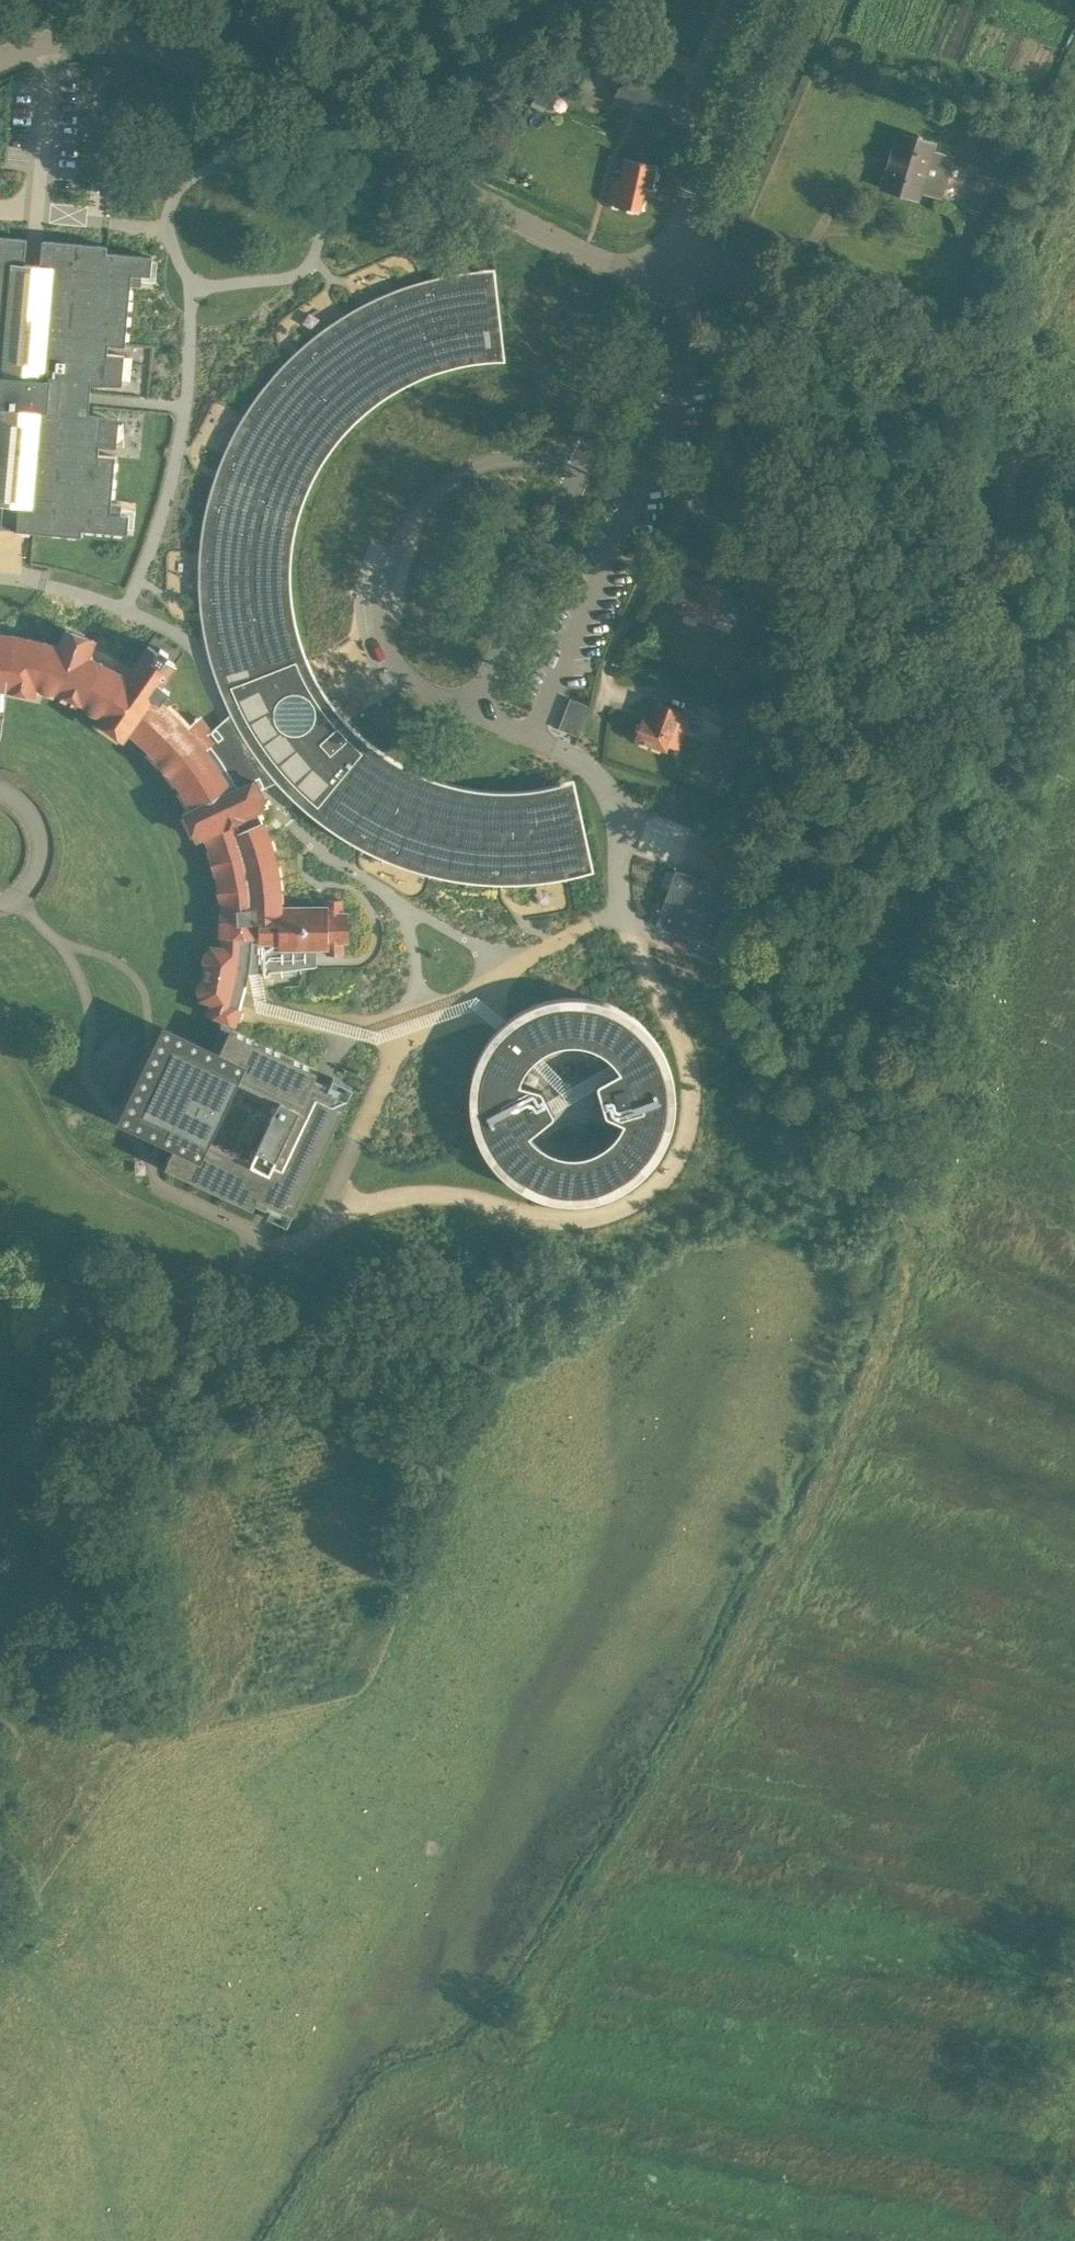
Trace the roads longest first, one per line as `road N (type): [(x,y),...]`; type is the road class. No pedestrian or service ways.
road 1 (unclassified): [(1074,475),(669,244)]
road 2 (unclassified): [(655,275),(329,119)]
road 3 (unclassified): [(0,58),(50,40),(125,43),(191,61),(329,119)]
road 4 (unclassified): [(669,244),(780,0)]
road 5 (track): [(1019,442),(1009,473),(1014,523),(1038,590),(1074,643)]

